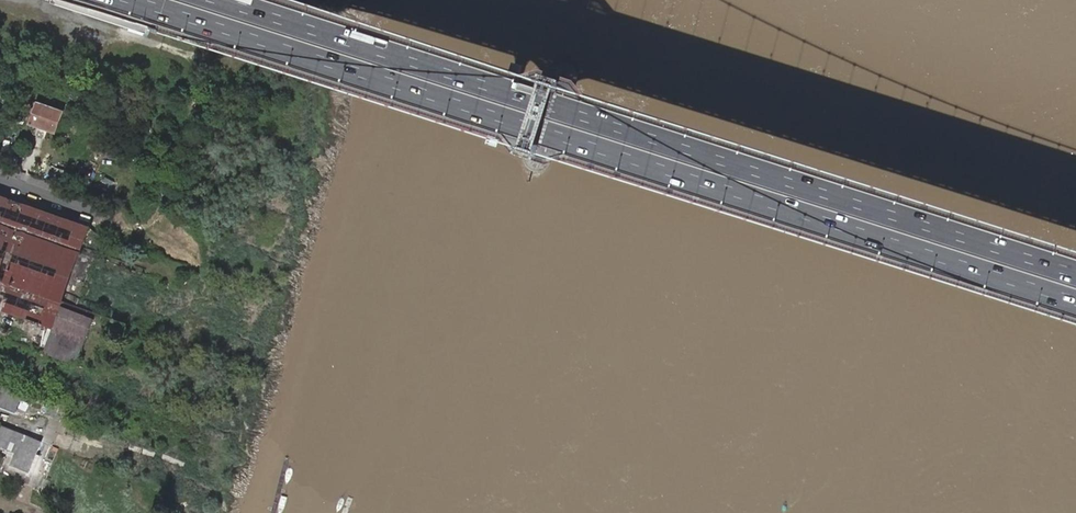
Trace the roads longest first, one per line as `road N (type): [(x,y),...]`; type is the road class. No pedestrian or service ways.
road 1 (motorway): [(144,0),(1075,297)]
road 2 (motorway): [(1075,270),(229,0)]

